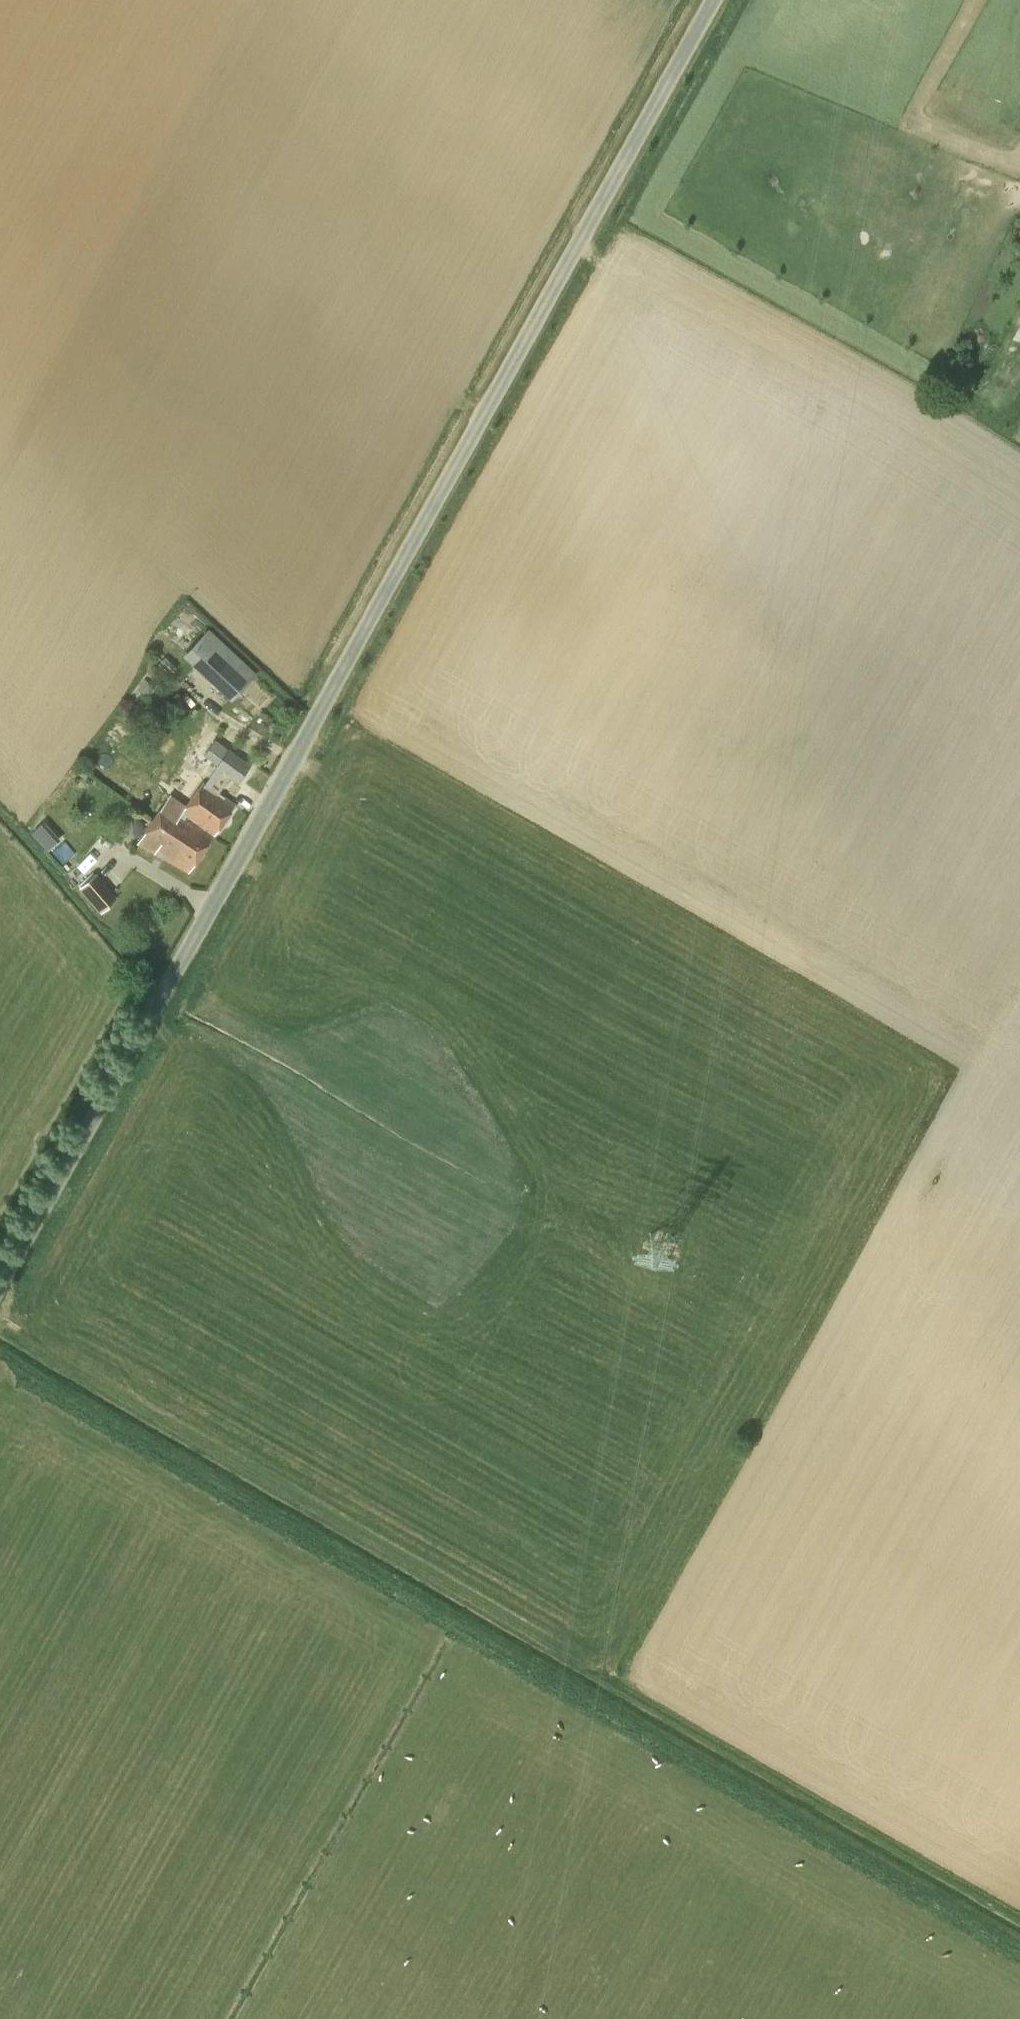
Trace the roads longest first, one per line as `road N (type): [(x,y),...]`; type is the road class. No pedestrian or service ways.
road 1 (unclassified): [(0,1287),(721,0)]

